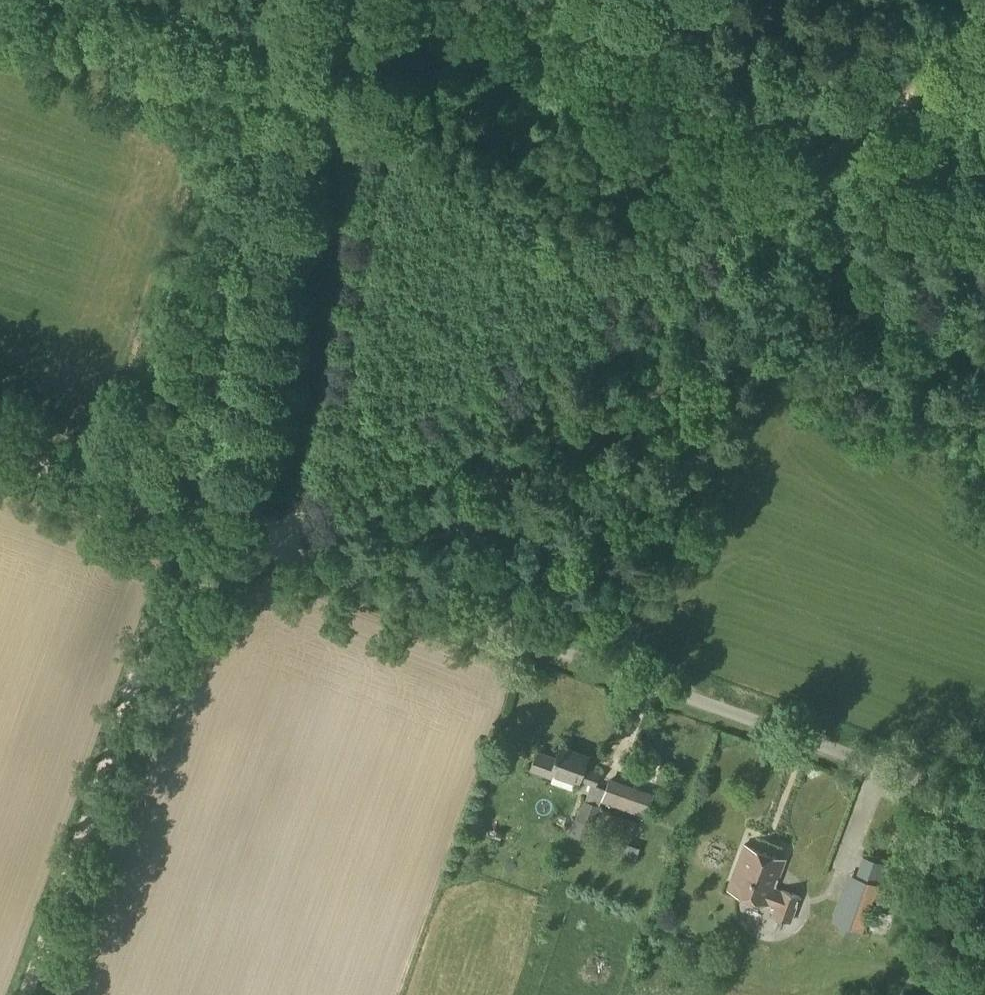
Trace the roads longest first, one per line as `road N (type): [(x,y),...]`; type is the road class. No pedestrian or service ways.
road 1 (unclassified): [(984,804),(0,454)]
road 2 (track): [(257,547),(756,205)]
road 3 (track): [(23,994),(154,631),(181,598),(257,547)]
road 4 (track): [(845,145),(984,45)]

